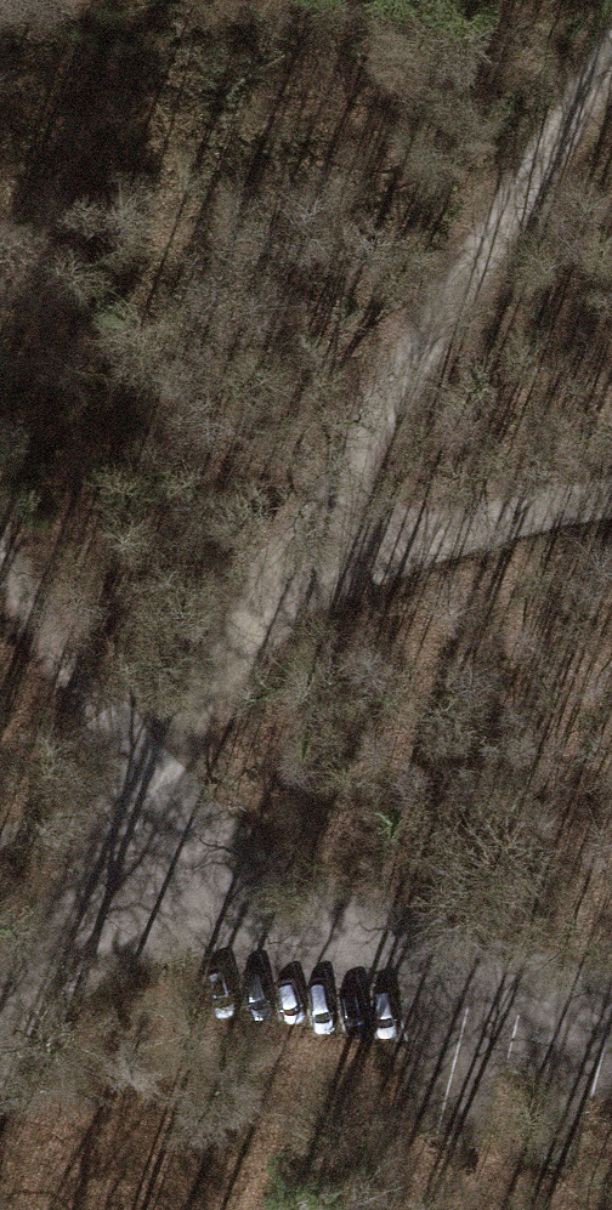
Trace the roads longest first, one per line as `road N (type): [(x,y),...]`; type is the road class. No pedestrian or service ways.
road 1 (residential): [(0,1038),(46,968),(94,918),(149,893),(179,889),(611,1002)]
road 2 (track): [(611,62),(302,545)]
road 3 (track): [(302,545),(174,729),(134,810)]
road 4 (track): [(302,545),(410,540),(611,498)]
road 5 (track): [(0,553),(134,810)]

